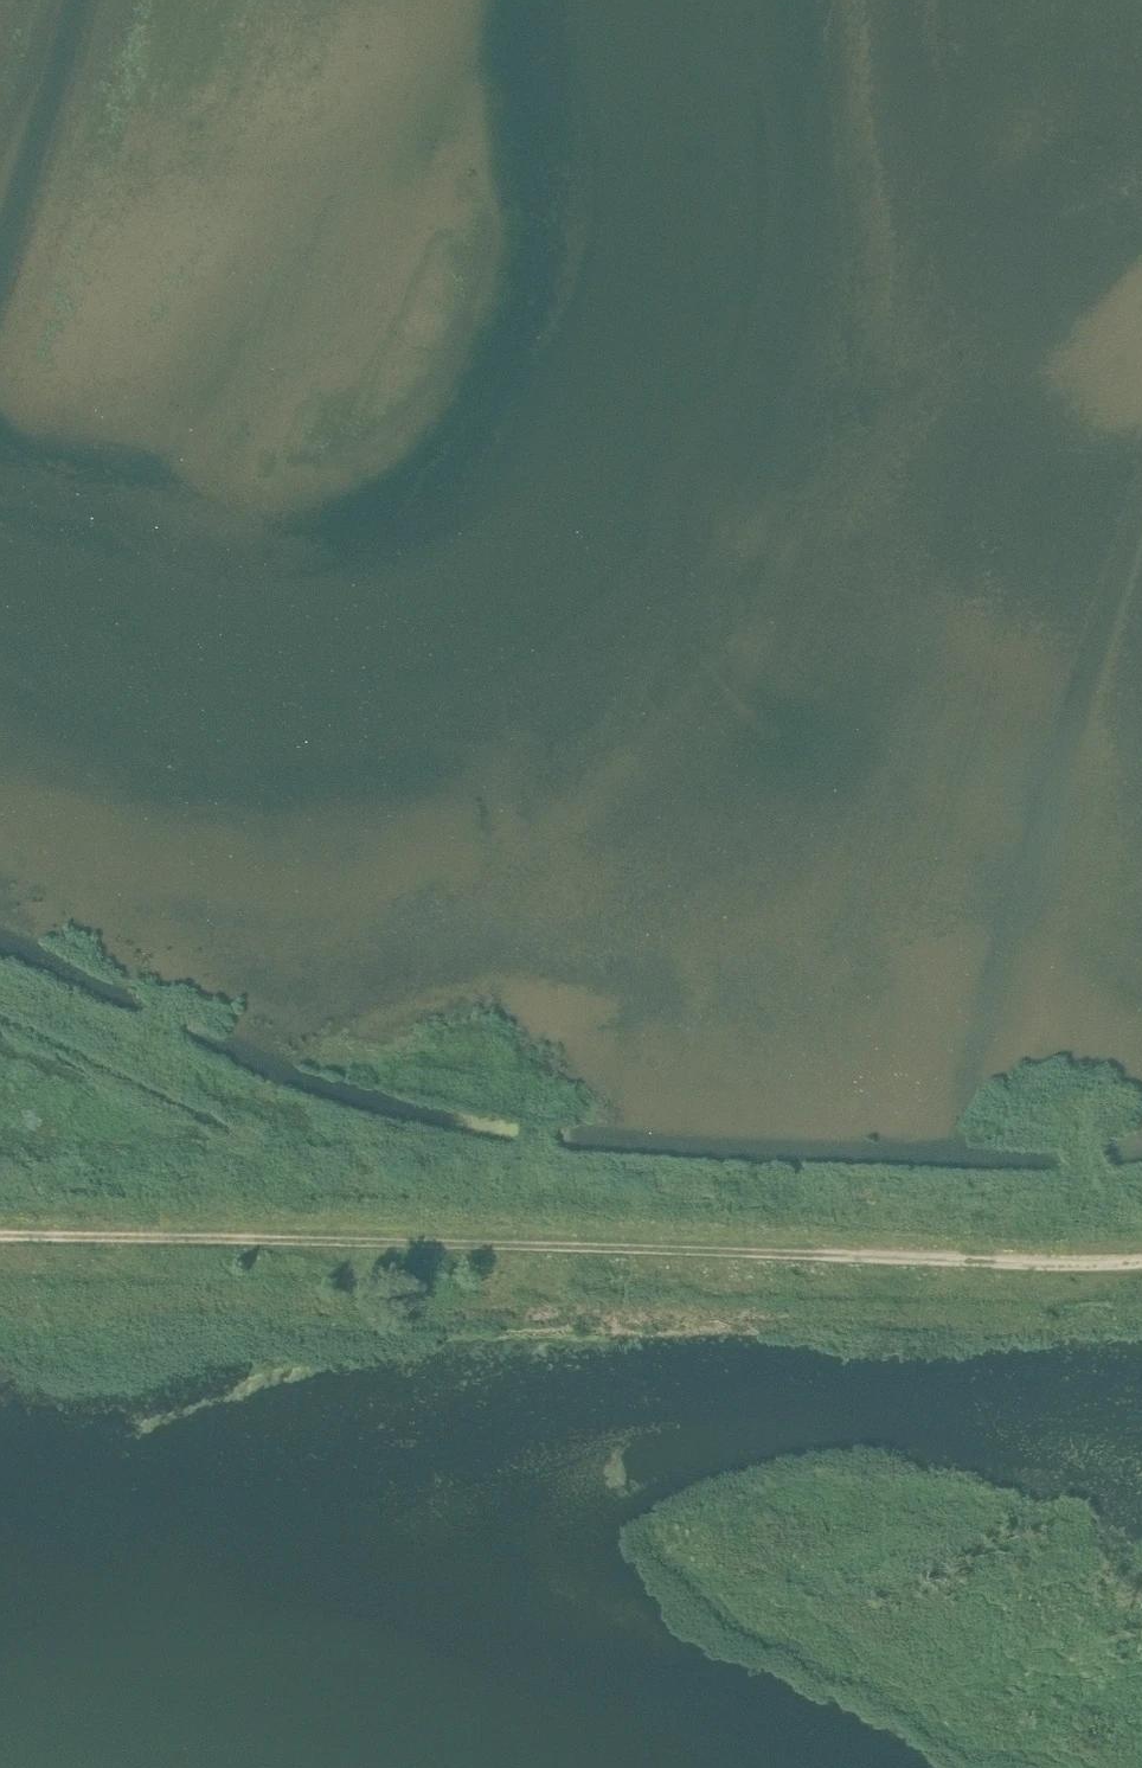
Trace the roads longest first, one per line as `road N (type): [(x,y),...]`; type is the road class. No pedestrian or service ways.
road 1 (track): [(0,1236),(1141,1259)]

